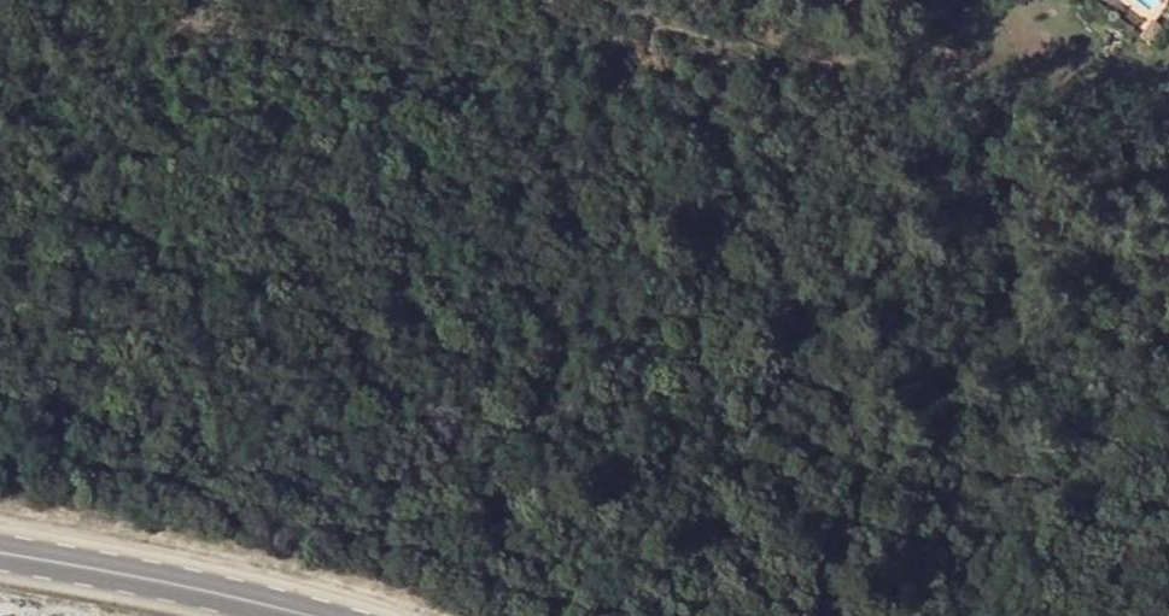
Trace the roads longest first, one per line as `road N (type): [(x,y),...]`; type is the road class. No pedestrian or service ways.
road 1 (secondary): [(264,615),(0,566)]

